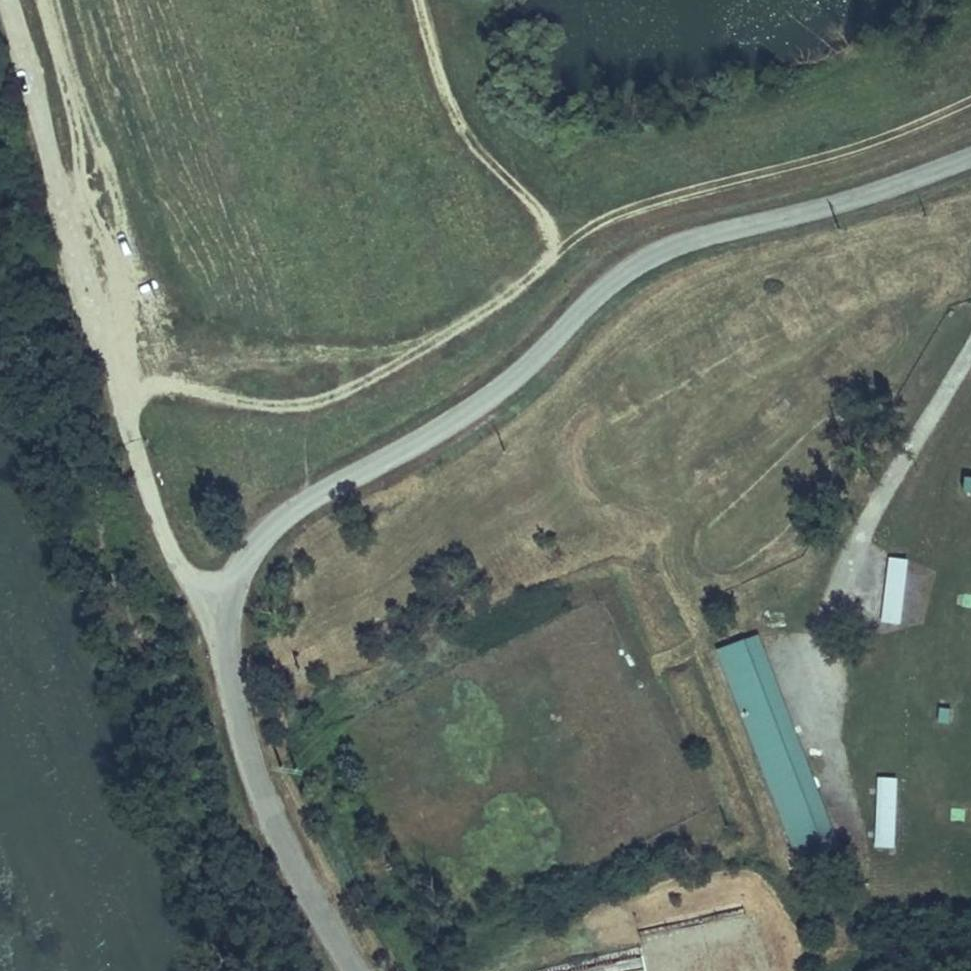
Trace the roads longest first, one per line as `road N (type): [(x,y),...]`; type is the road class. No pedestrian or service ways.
road 1 (unclassified): [(970,151),(647,253),(607,280),(498,389),(431,437),(312,494),(267,528),(236,574),(220,627),(226,685),(255,785),(354,970)]
road 2 (track): [(116,393),(153,383),(270,407),(312,406),(379,379),(522,295),(554,255),(551,223),(470,137),(423,0)]
road 3 (track): [(220,627),(171,549),(116,393),(10,0)]
road 4 (track): [(970,107),(850,157),(618,215),(554,255)]

